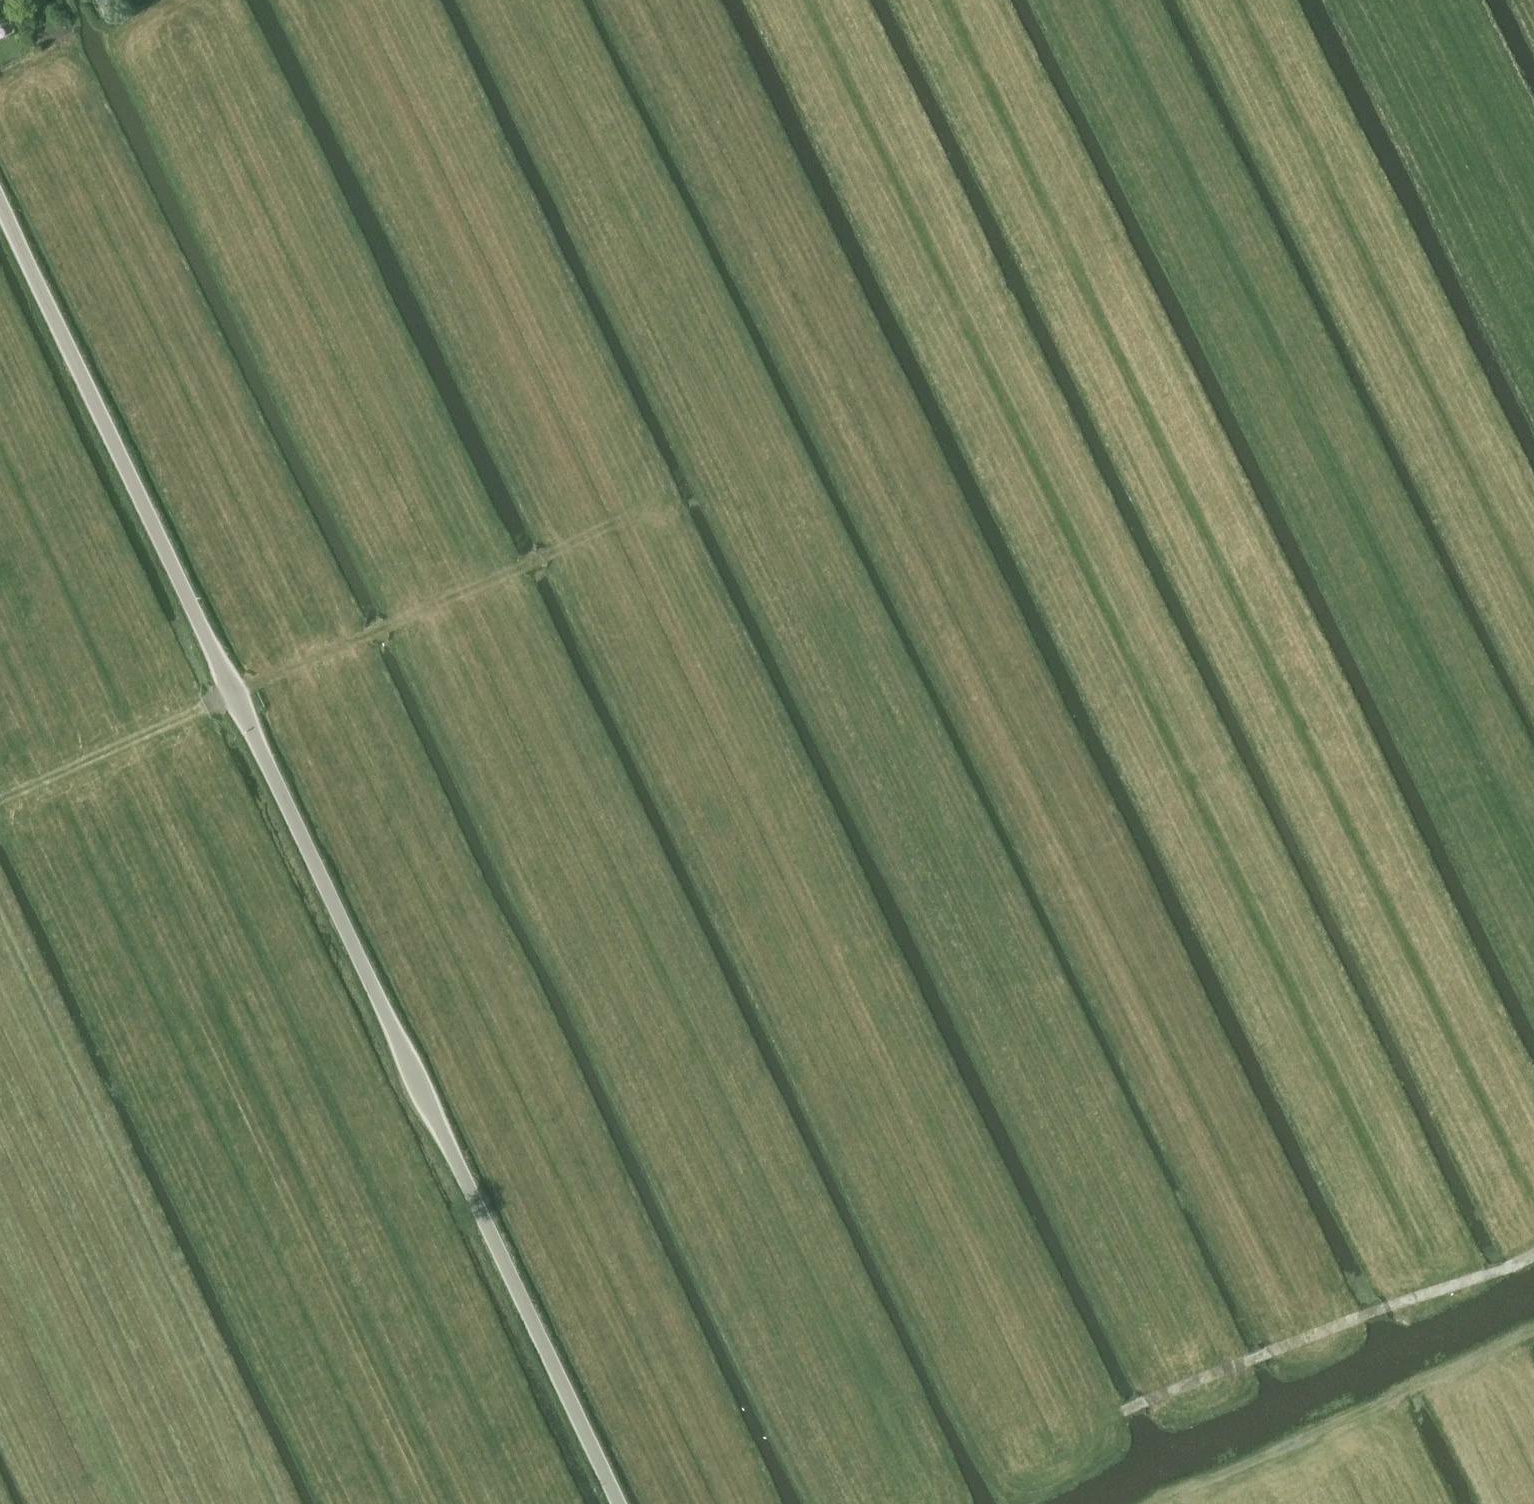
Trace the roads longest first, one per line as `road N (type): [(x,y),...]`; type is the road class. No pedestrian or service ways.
road 1 (unclassified): [(619,1503),(234,691)]
road 2 (residential): [(234,691),(0,203)]
road 3 (track): [(1533,1249),(1129,1405)]
road 4 (track): [(1162,1503),(1533,1333)]
road 5 (track): [(0,799),(234,691)]

